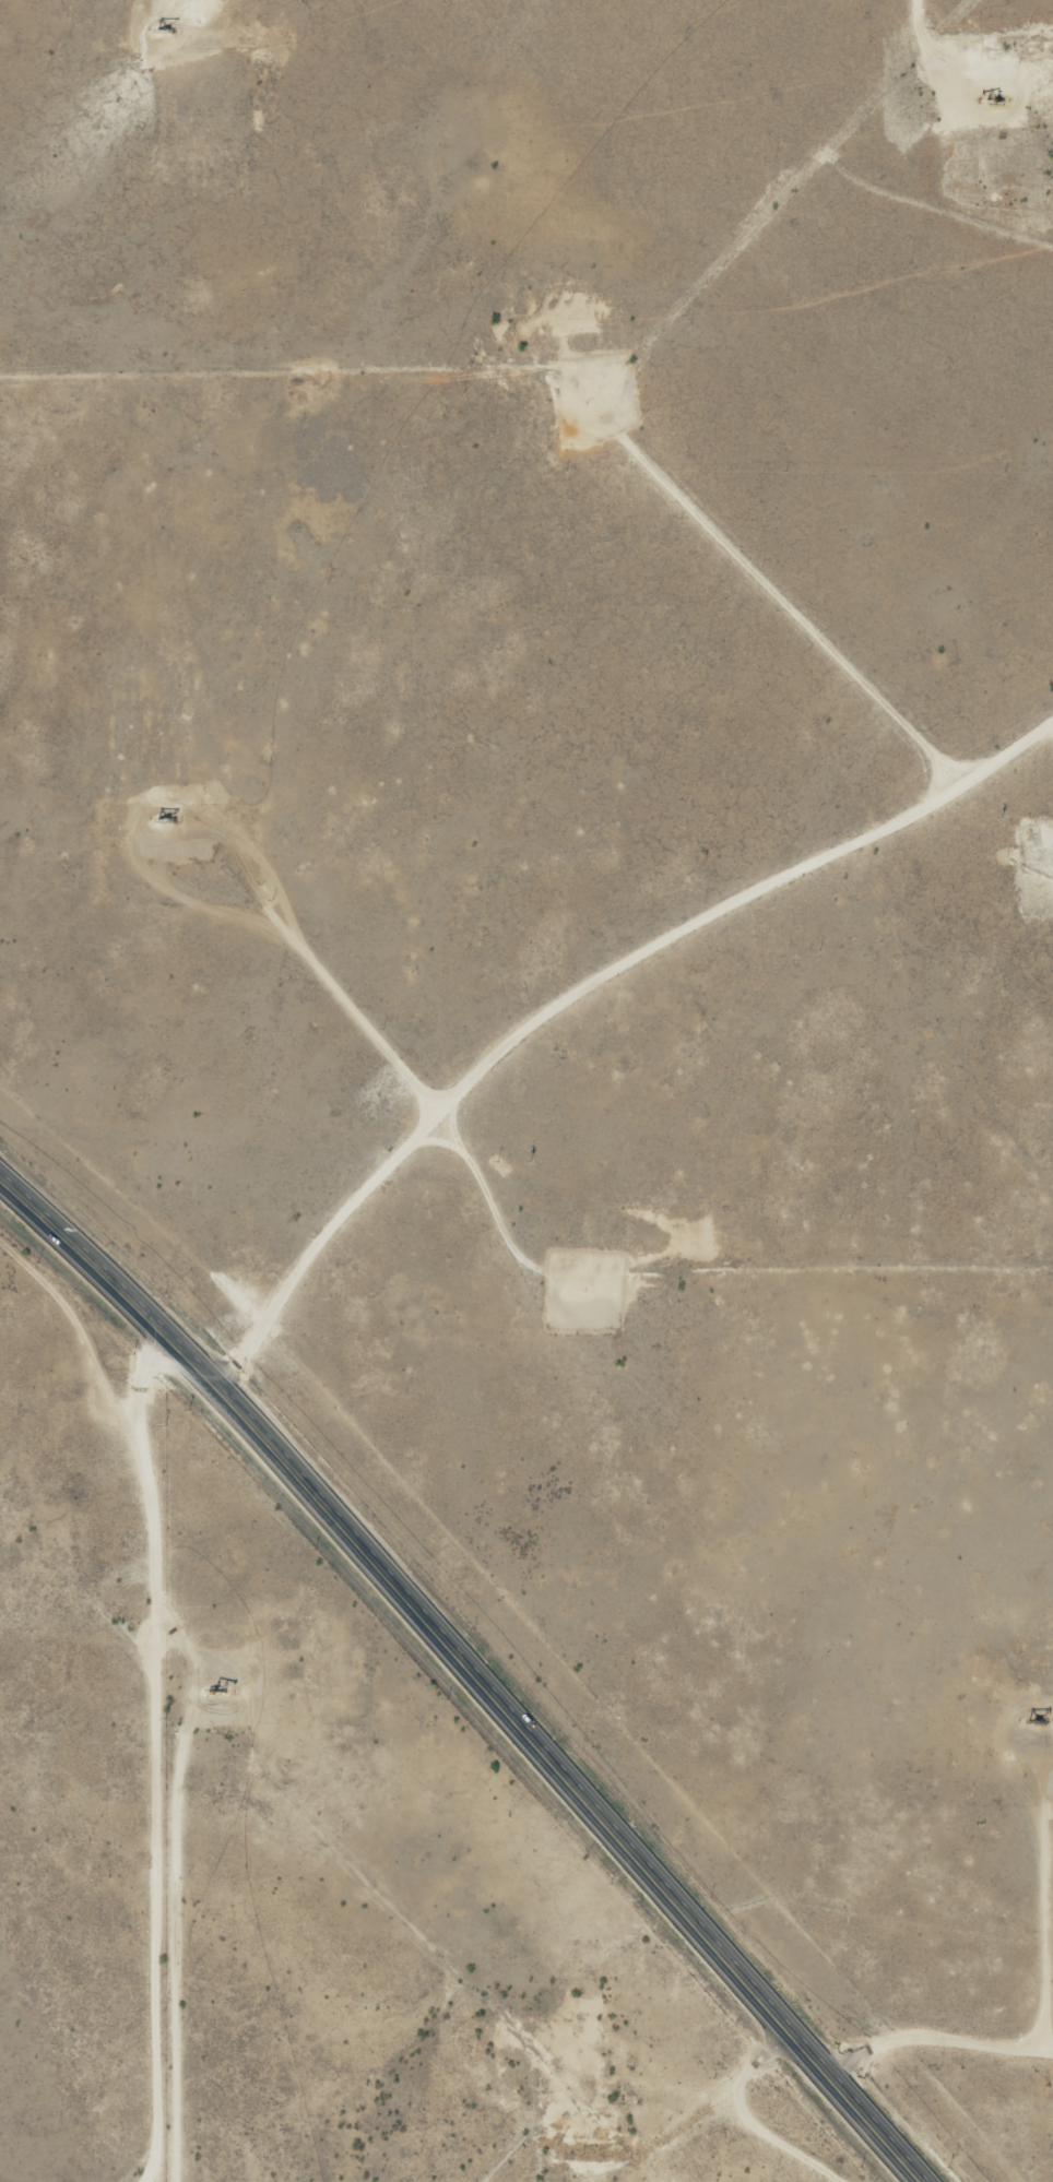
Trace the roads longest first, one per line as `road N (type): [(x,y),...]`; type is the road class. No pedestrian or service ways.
road 1 (primary): [(916,2181),(182,1367),(0,1190)]

